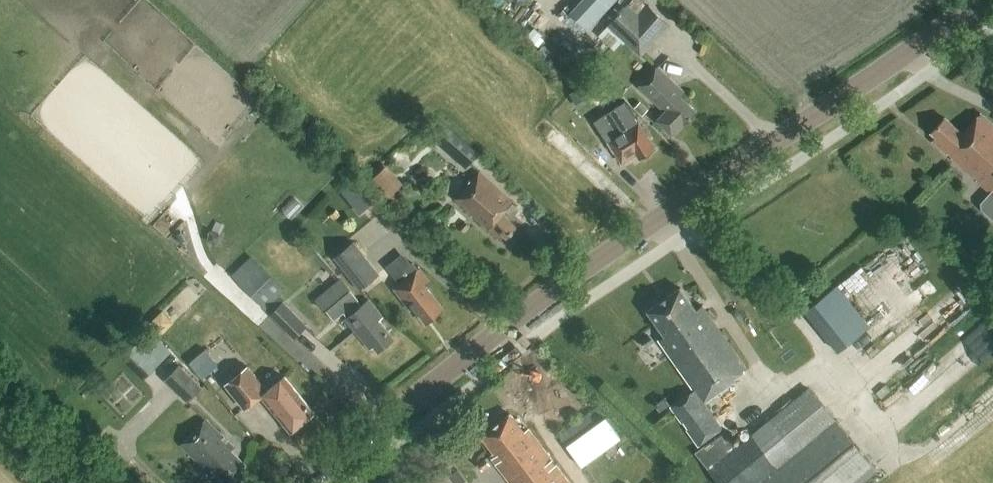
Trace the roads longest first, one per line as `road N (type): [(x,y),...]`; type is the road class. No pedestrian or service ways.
road 1 (tertiary): [(313,482),(551,295),(984,0)]

